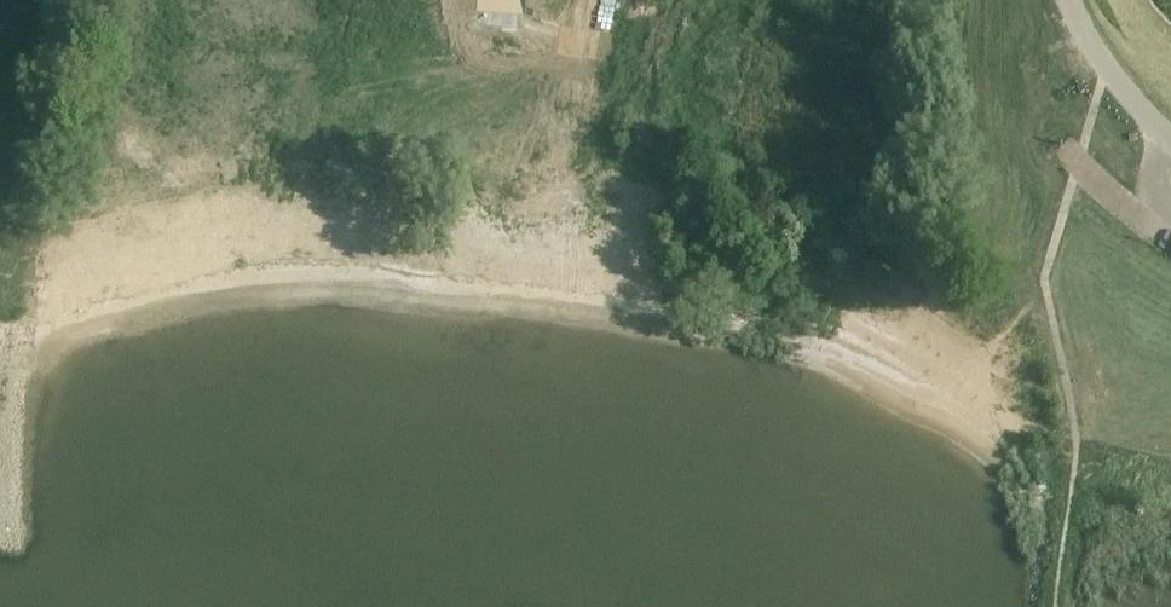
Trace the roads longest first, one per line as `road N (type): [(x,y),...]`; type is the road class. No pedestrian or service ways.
road 1 (unclassified): [(1070,0),(1107,64),(1170,129)]

